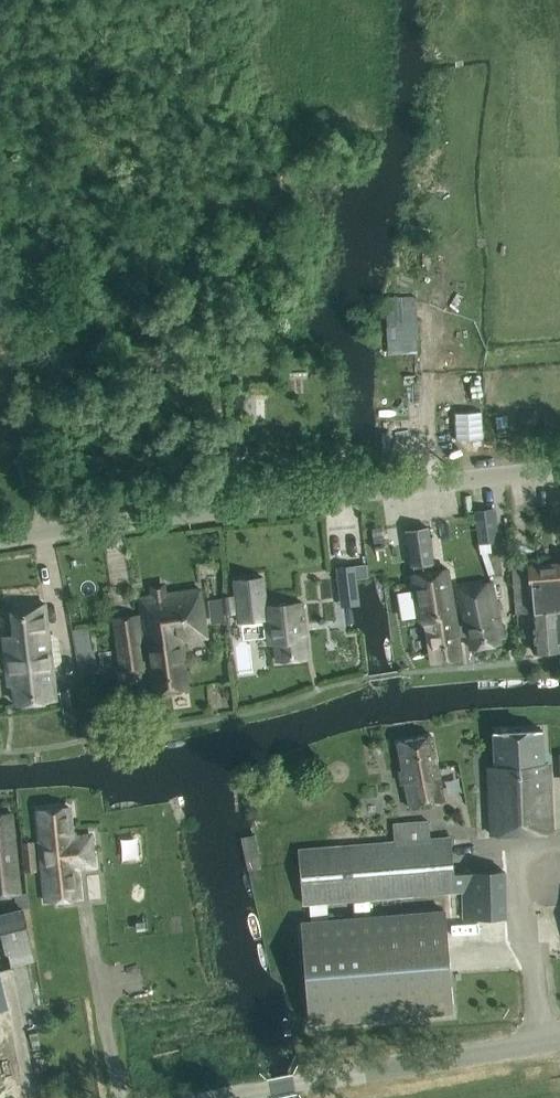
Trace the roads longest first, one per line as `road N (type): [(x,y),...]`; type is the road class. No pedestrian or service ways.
road 1 (residential): [(559,464),(0,539)]
road 2 (tertiary): [(220,1097),(559,1039)]

